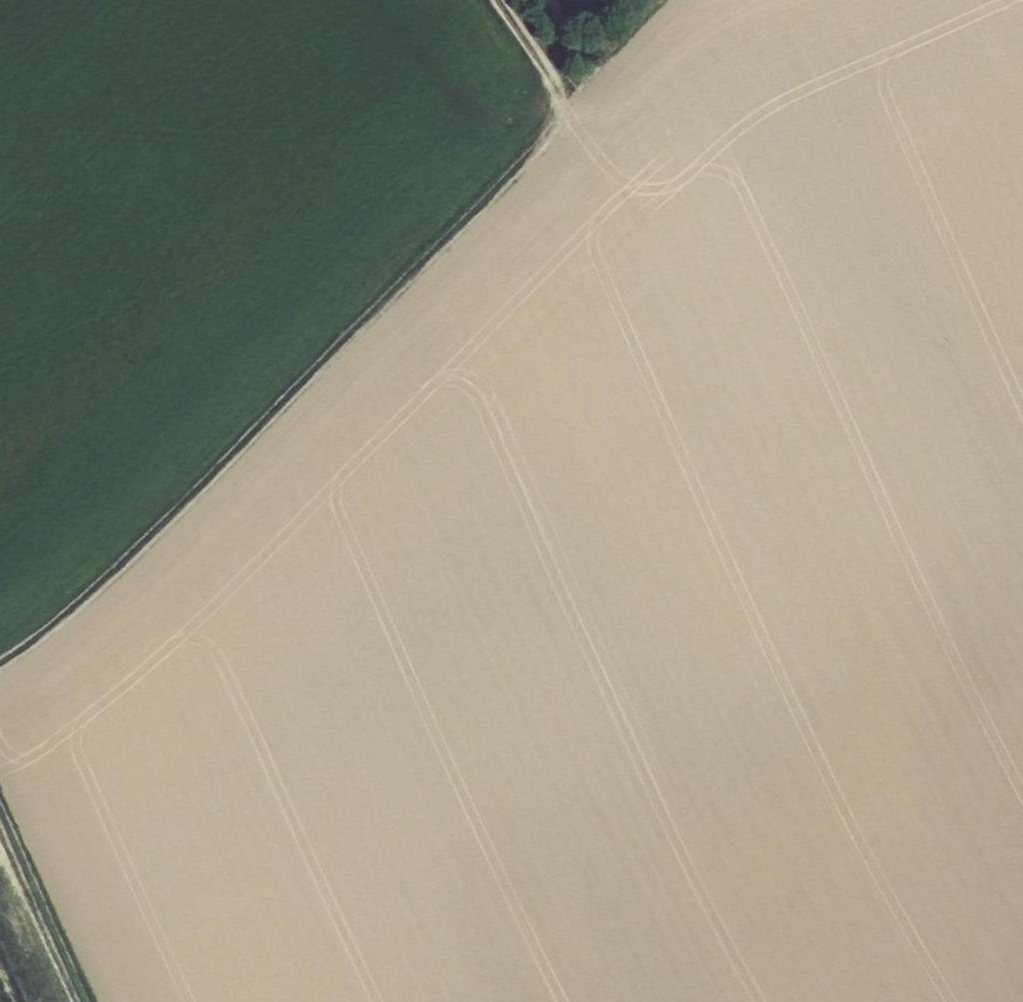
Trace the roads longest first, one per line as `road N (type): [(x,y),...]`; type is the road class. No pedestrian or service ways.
road 1 (track): [(500,0),(580,116),(0,674)]
road 2 (track): [(0,783),(92,1001)]

